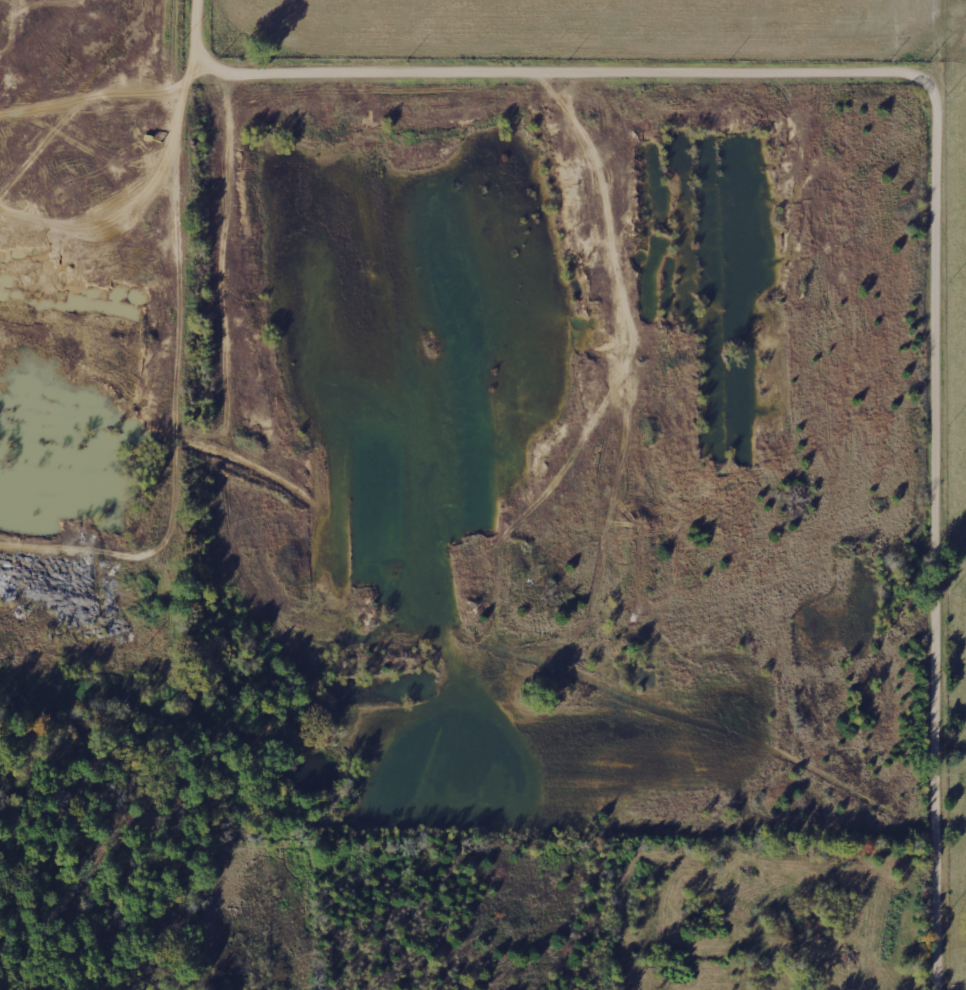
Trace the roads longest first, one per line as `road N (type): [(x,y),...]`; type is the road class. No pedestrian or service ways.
road 1 (residential): [(205,0),(211,51),(232,69),(904,73),(937,92),(945,989)]

